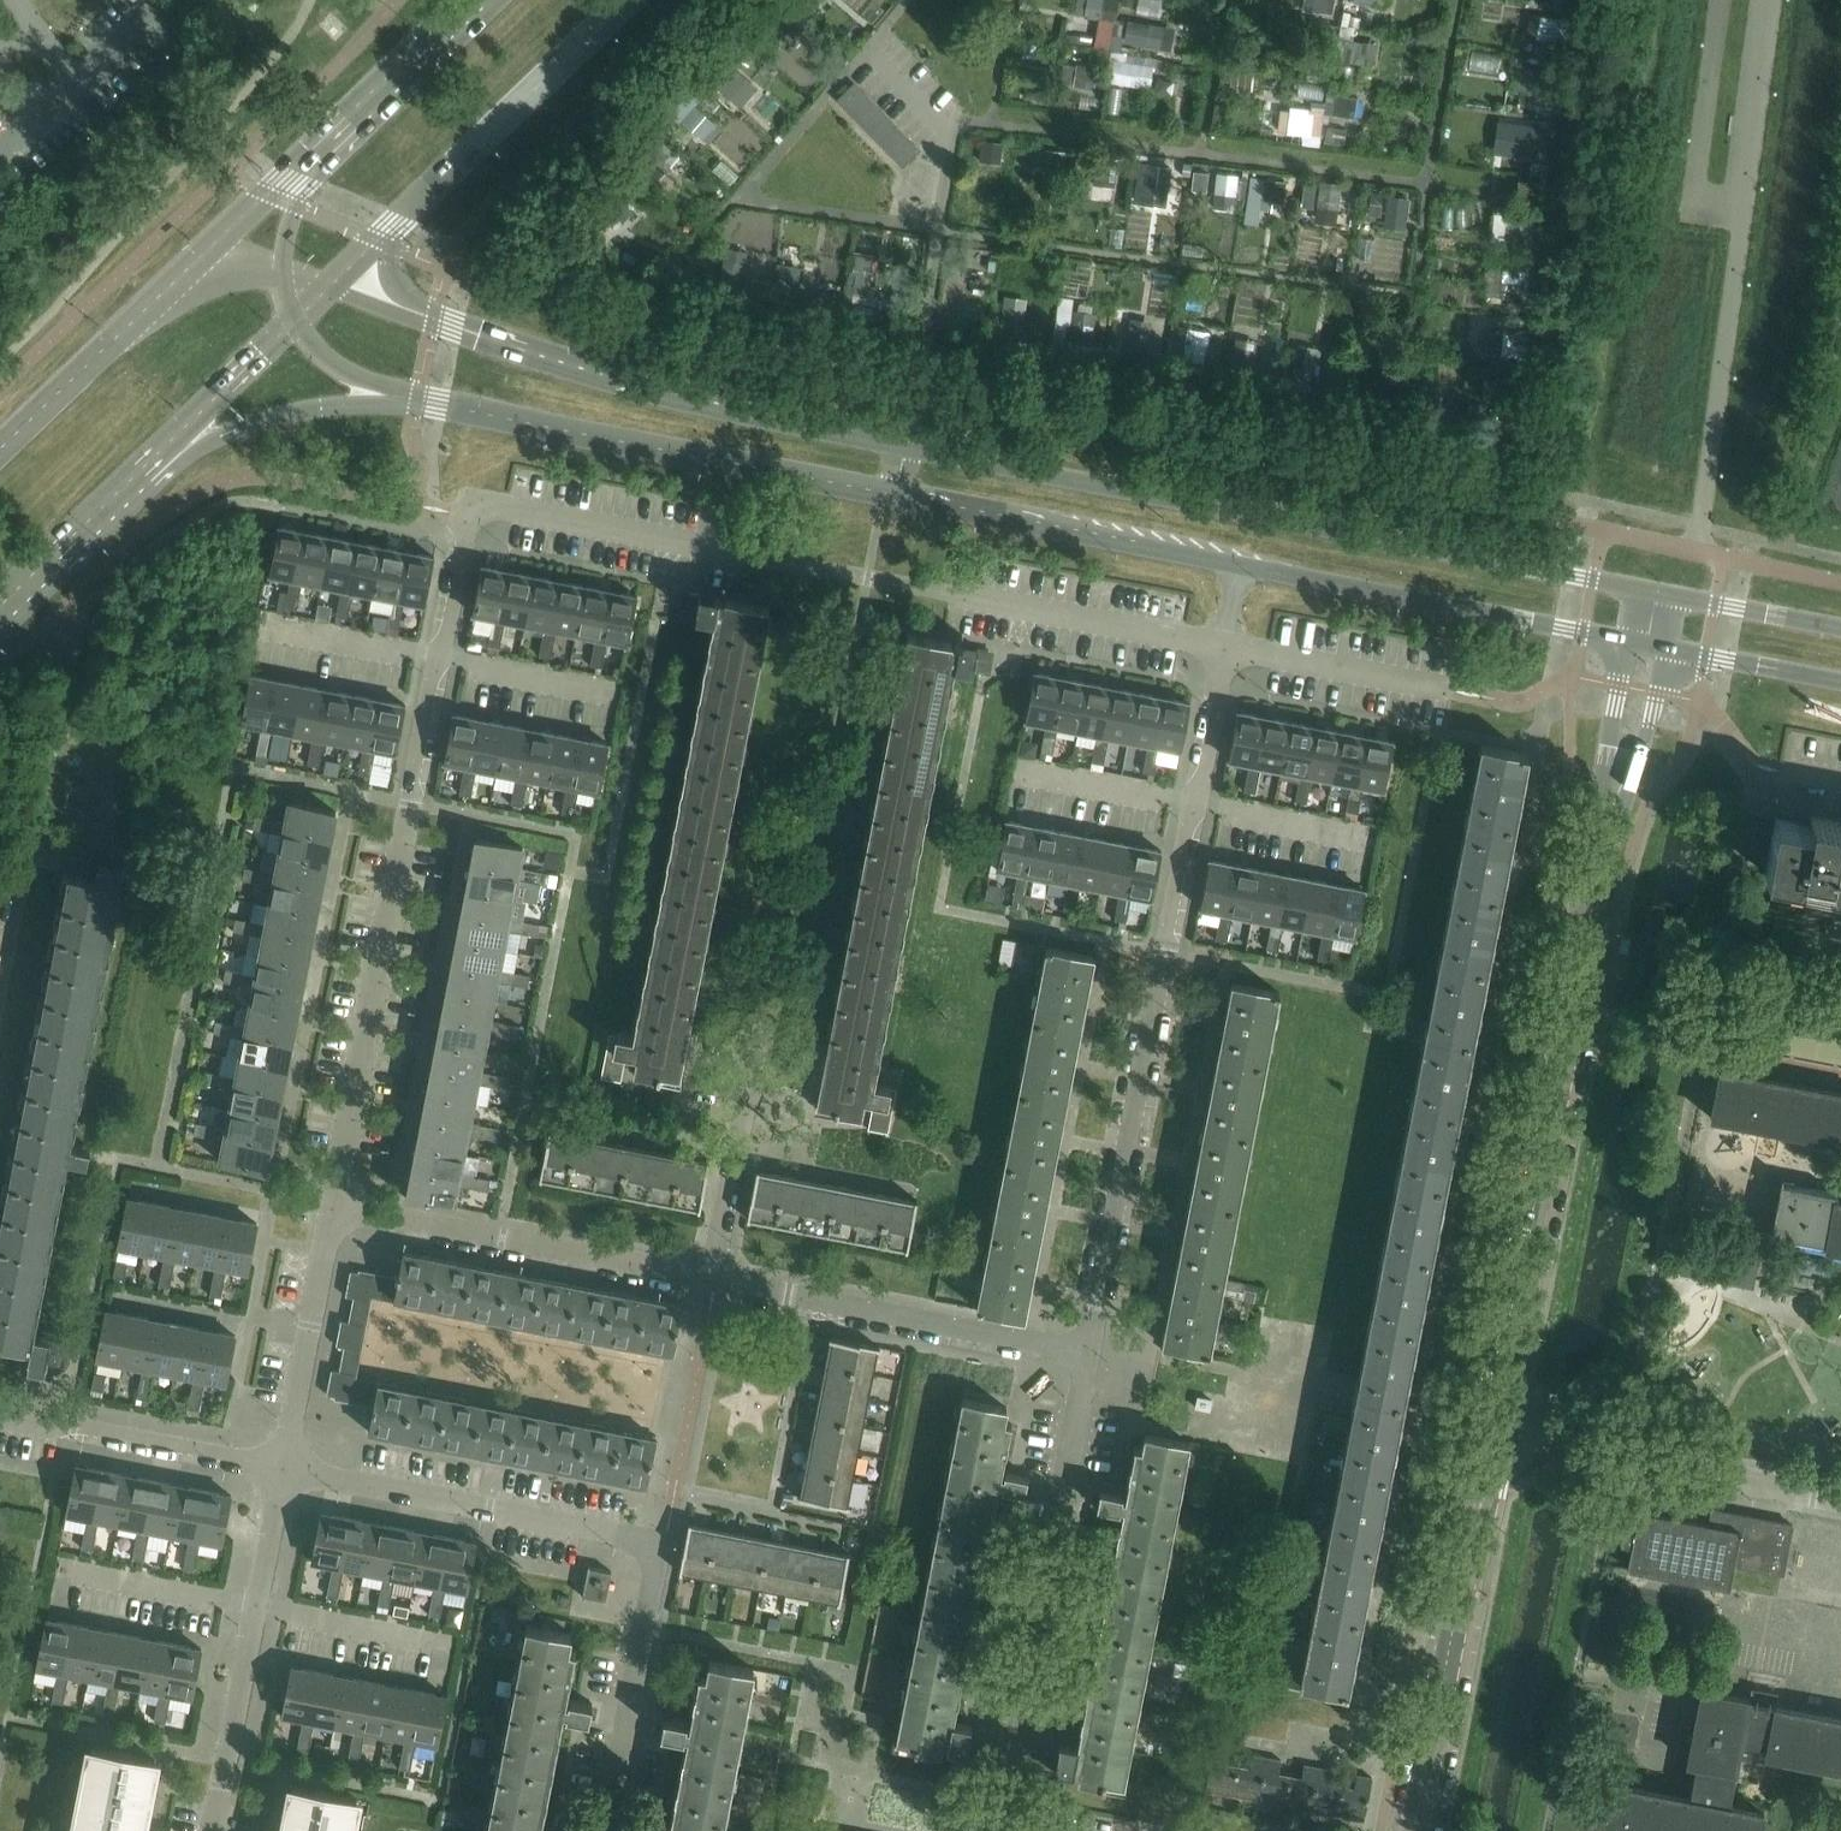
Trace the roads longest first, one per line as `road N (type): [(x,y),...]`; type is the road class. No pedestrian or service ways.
road 1 (residential): [(1493,1431),(1646,645)]
road 2 (residential): [(1225,648),(501,507),(469,519),(460,543)]
road 3 (secondary): [(1657,595),(906,445)]
road 4 (residential): [(605,1830),(655,1547),(618,1534),(283,1473)]
road 5 (residential): [(1084,1349),(1196,802)]
road 6 (residential): [(337,1204),(439,657)]
road 7 (residential): [(1056,1830),(1005,1822),(1084,1349)]
road 8 (secondary): [(906,445),(668,394),(433,319)]
road 9 (secondary): [(415,403),(896,493)]
road 10 (secondary): [(1241,568),(1646,645)]
road 11 (residential): [(1414,1830),(1493,1431)]
road 12 (residential): [(714,1278),(337,1204)]
road 13 (residential): [(1084,1349),(714,1278)]
road 14 (residential): [(1493,1431),(1840,1499)]
road 15 (secondary): [(896,493),(1241,568)]
road 16 (primary): [(395,227),(635,0)]
road 17 (secondary): [(119,502),(268,423),(345,406),(415,403)]
road 18 (residential): [(0,1415),(283,1473)]
road 19 (residential): [(283,1473),(337,1204)]
road 20 (primary): [(119,502),(295,323)]
road 21 (residential): [(714,1278),(752,1038)]
road 22 (primary): [(326,147),(149,306)]
road 23 (residential): [(1458,693),(1225,648)]
road 24 (residential): [(213,1830),(258,1602)]
road 25 (residential): [(52,1564),(258,1602)]
road 26 (primary): [(475,0),(326,147)]
road 27 (primary): [(149,306),(0,452)]
road 28 (secondary): [(1646,645),(1840,683)]
road 29 (residential): [(258,1602),(450,1641)]
road 30 (residential): [(1013,765),(1196,802)]
road 31 (secondary): [(1840,630),(1657,595)]
road 32 (residential): [(439,657),(617,693)]
road 33 (residential): [(264,624),(439,657)]
road 34 (residential): [(1196,802),(1366,837)]
road 35 (primary): [(0,615),(119,502)]
road 36 (residential): [(1196,802),(1225,648)]
road 37 (secondary): [(295,323),(341,373),(415,403)]
road 38 (secondary): [(288,275),(221,280),(149,306)]
road 39 (secondary): [(326,147),(300,201),(288,275)]
road 40 (residential): [(258,1602),(283,1473)]

